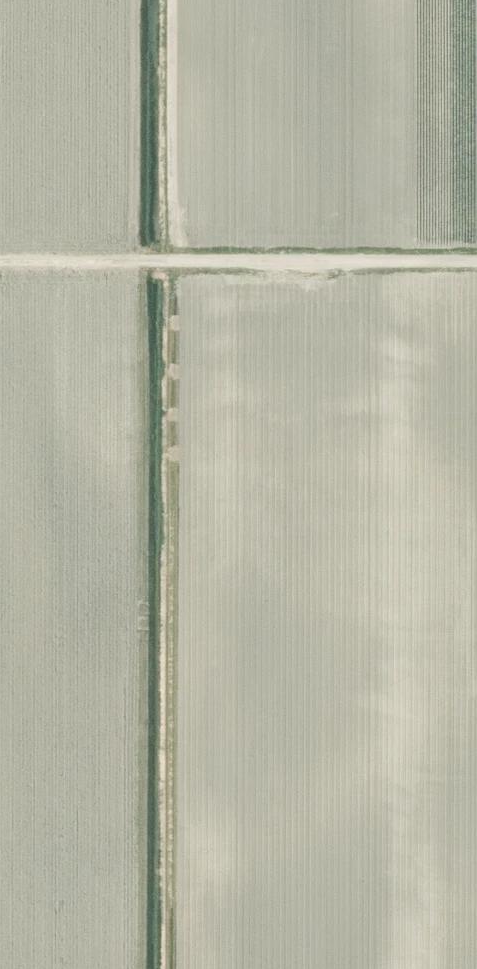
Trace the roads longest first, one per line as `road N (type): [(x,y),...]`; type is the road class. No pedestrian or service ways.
road 1 (track): [(476,265),(0,265)]

